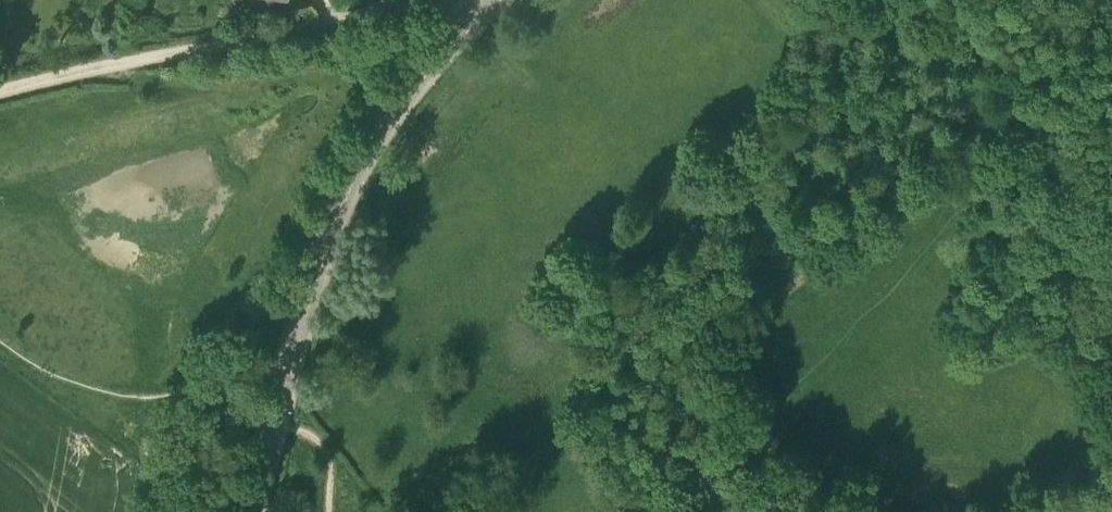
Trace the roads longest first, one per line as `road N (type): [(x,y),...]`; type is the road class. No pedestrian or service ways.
road 1 (tertiary): [(248,511),(337,199),(389,108),(486,0)]
road 2 (track): [(0,89),(408,2),(455,3),(469,17)]

